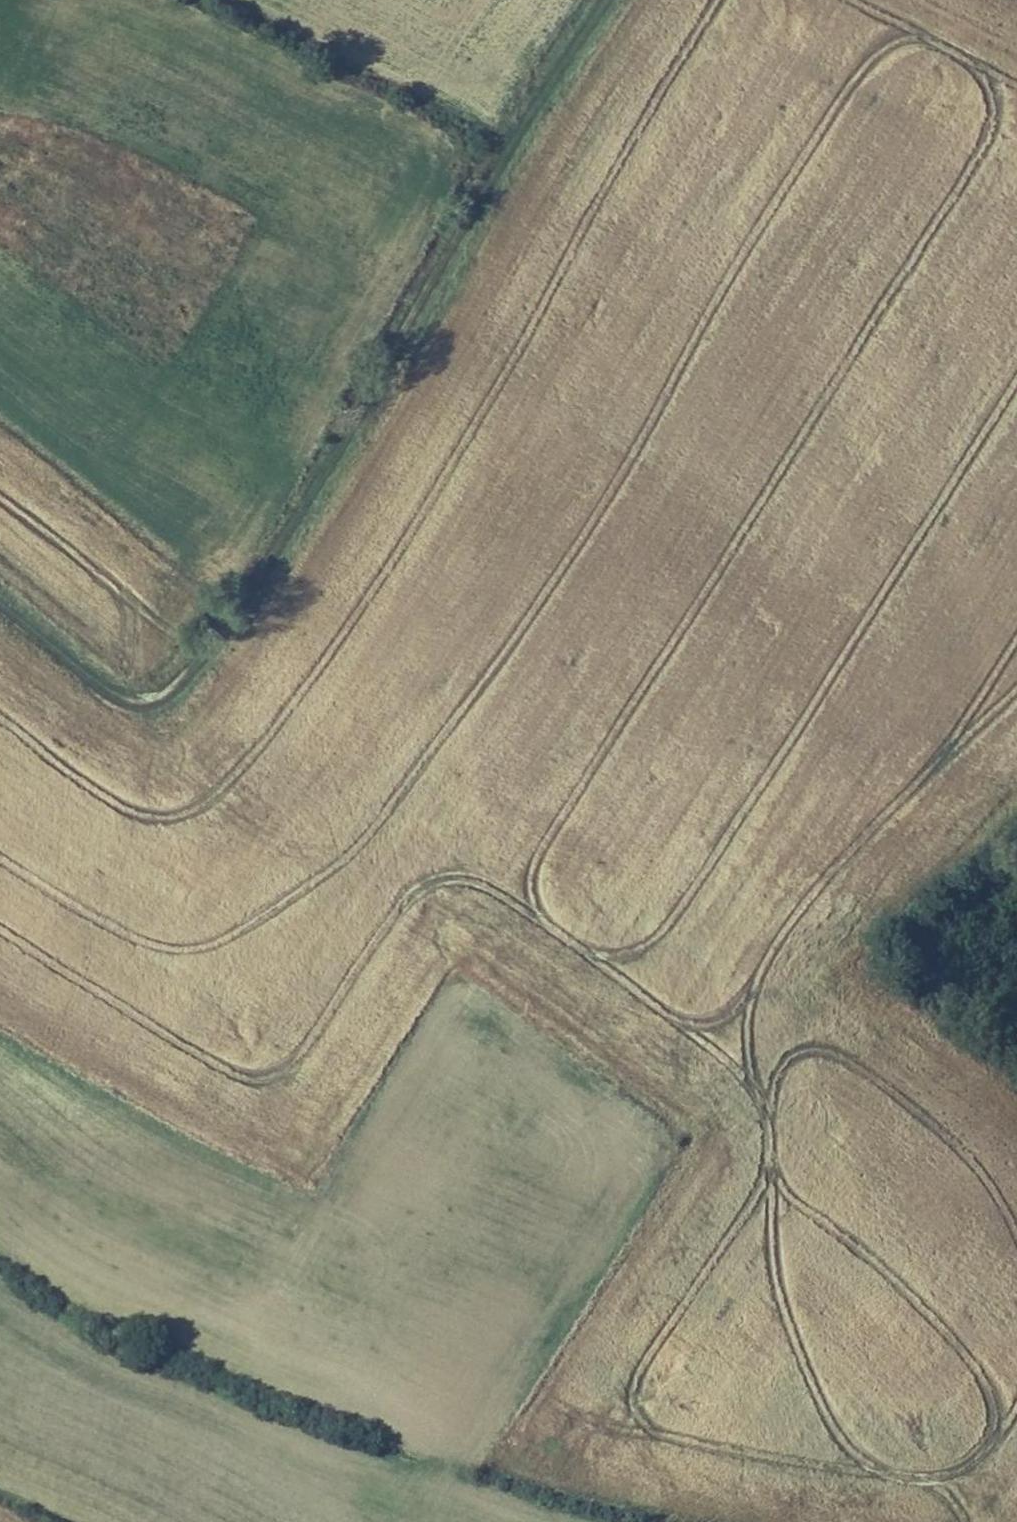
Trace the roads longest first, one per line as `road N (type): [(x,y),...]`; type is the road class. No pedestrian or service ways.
road 1 (track): [(0,593),(127,697),(163,689),(238,602),(307,501),(604,0)]

